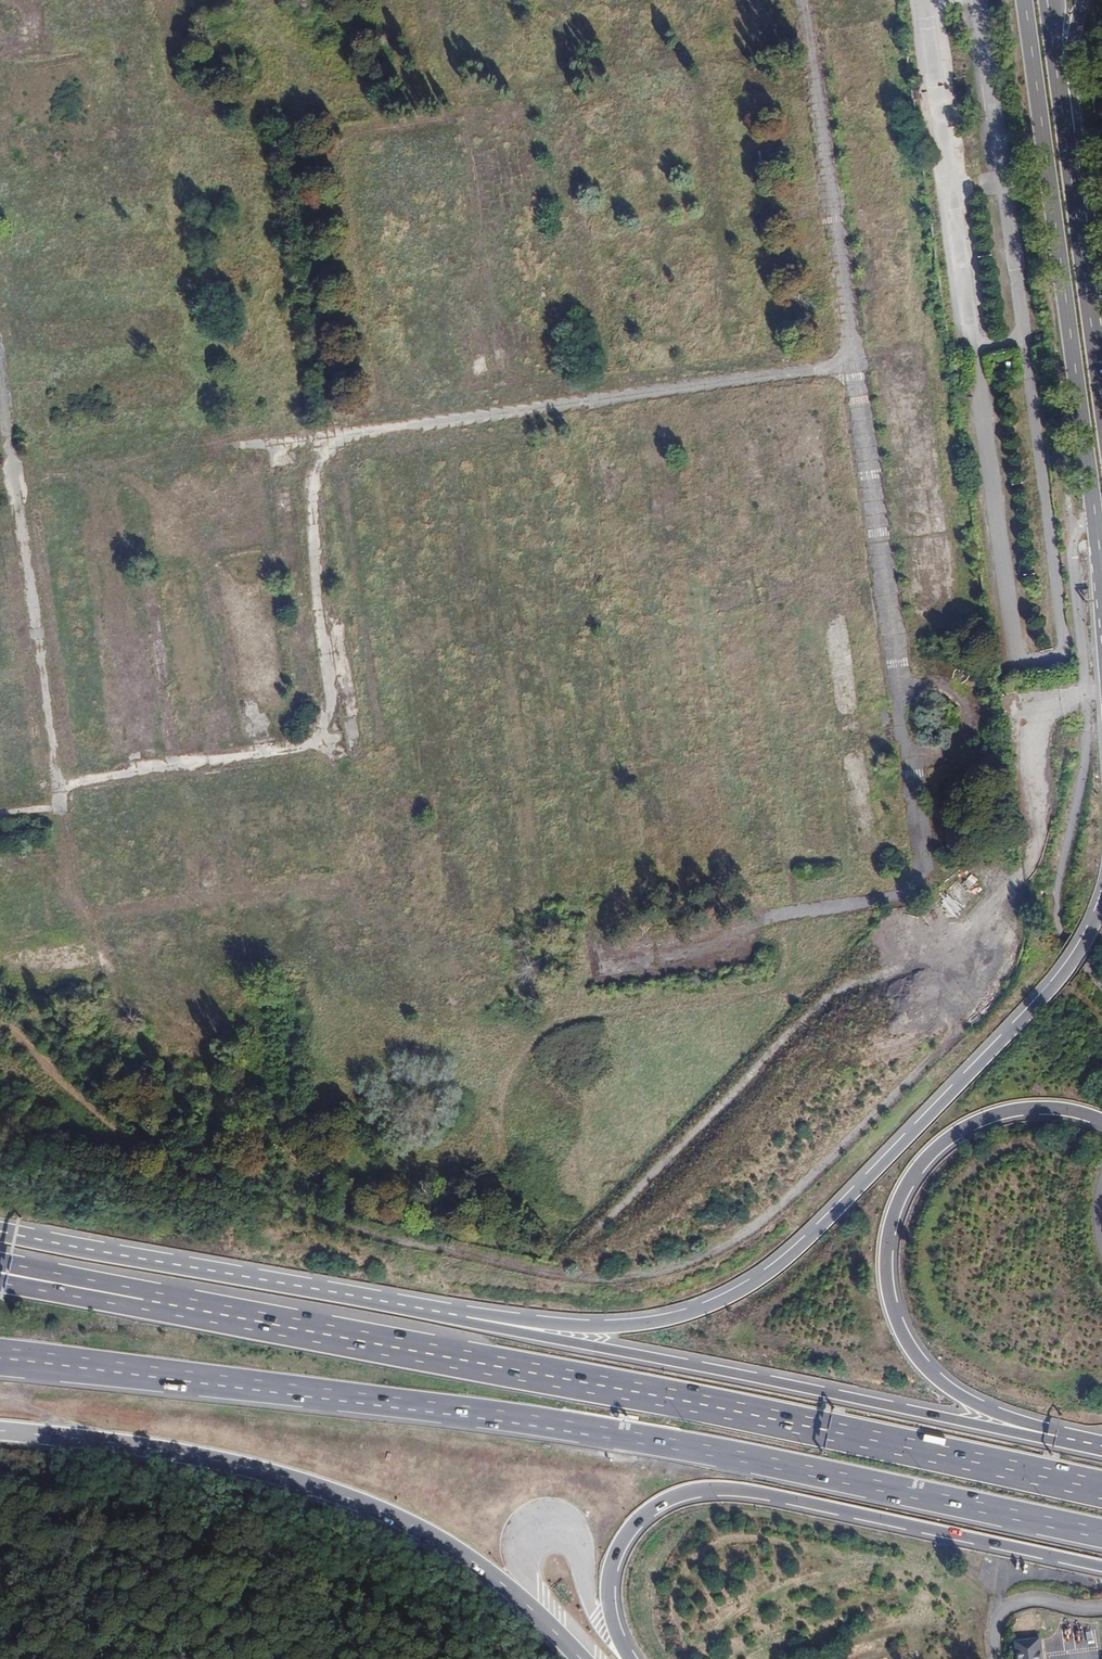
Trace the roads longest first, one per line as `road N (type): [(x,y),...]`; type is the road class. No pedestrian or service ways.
road 1 (unclassified): [(985,1008),(770,1218),(684,1265),(582,1280),(377,1234),(188,1166),(112,1127),(0,1014)]
road 2 (motorway): [(0,1358),(543,1423),(1101,1535)]
road 3 (motorway): [(1101,1490),(720,1408),(9,1274)]
road 4 (motorway): [(1101,905),(1046,996),(791,1257),(745,1292),(640,1326),(409,1306)]
road 5 (track): [(19,482),(857,368)]
road 6 (motorway): [(1074,1441),(409,1306)]
road 7 (motorway): [(0,1431),(188,1454),(337,1494),(480,1567),(580,1658)]
road 8 (motorway): [(629,1658),(609,1605),(614,1559),(638,1521),(693,1492),(746,1491),(1101,1567)]
road 9 (track): [(334,439),(316,485),(347,729),(339,747),(63,785)]
road 10 (motorway): [(1074,1441),(965,1398),(917,1358),(890,1297),(888,1237),(915,1172),(966,1127),(1038,1108),(1101,1120)]
road 11 (primary): [(1024,0),(1101,571)]
road 12 (track): [(909,750),(928,855),(916,891),(770,913),(752,937),(599,962)]
road 13 (track): [(19,482),(78,898)]
road 14 (motorway): [(409,1306),(0,1231)]
road 15 (track): [(803,0),(857,368)]
road 16 (track): [(857,368),(905,687)]
road 17 (track): [(963,708),(950,689),(916,682),(896,696),(890,720),(899,742),(921,754),(945,750),(964,720)]
road 18 (primary): [(1101,352),(1073,140)]
road 19 (primary): [(1073,140),(1075,37),(1088,0)]
road 20 (primary): [(1073,140),(1052,0)]
road 21 (track): [(0,352),(19,482)]

